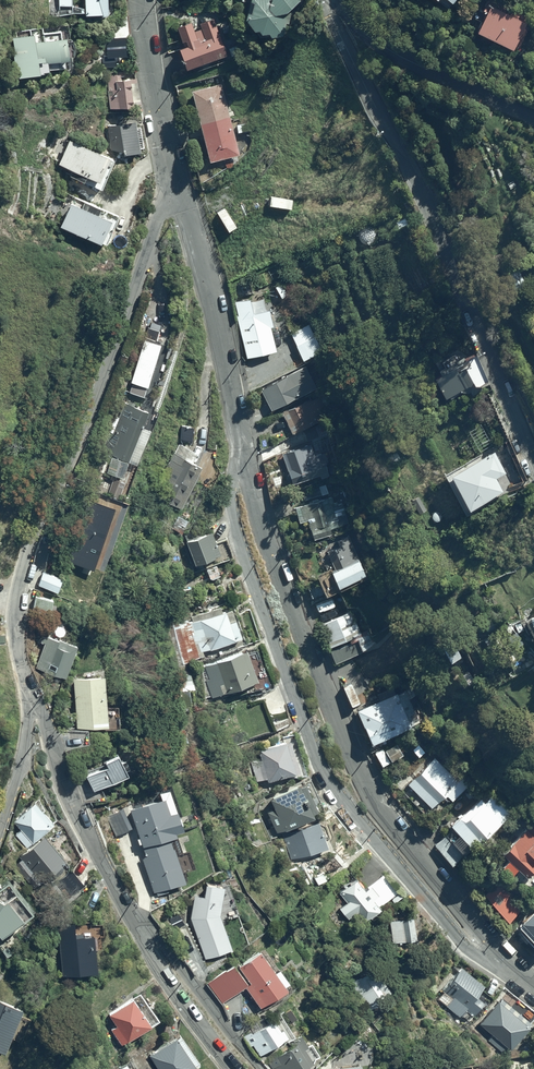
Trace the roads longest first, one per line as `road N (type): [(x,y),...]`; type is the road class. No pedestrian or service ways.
road 1 (trunk): [(446,1068),(0,182)]
road 2 (residential): [(490,950),(459,937),(330,780),(229,505),(244,445)]
road 3 (residential): [(490,950),(365,787),(262,529),(244,445)]
road 4 (residential): [(30,692),(15,648),(23,567),(74,460),(174,187)]
road 5 (residential): [(324,0),(533,450)]
road 6 (residential): [(30,692),(62,784),(110,880),(169,983),(233,1068)]
road 7 (residential): [(244,445),(213,297),(174,187)]
road 8 (residential): [(332,0),(391,51),(533,115)]
road 9 (residential): [(174,187),(142,0)]
road 10 (residential): [(0,826),(24,751),(30,692)]

